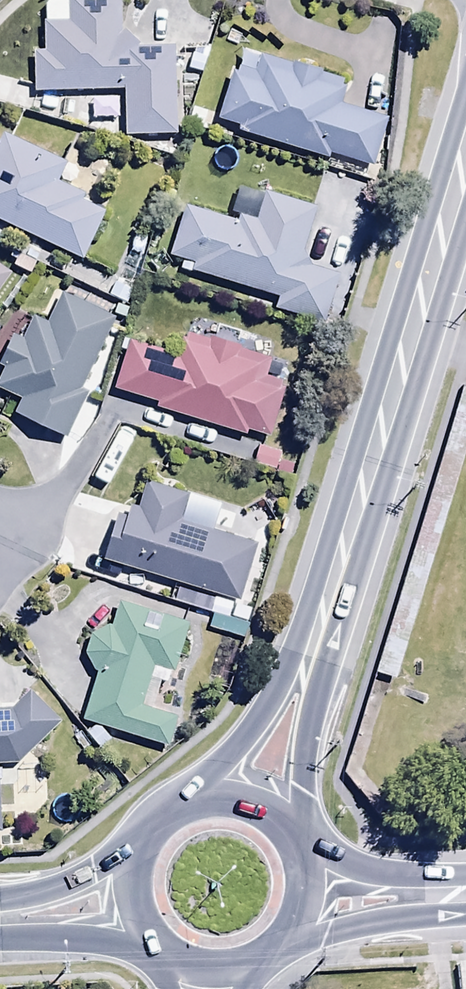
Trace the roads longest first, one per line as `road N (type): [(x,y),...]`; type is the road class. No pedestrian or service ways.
road 1 (secondary): [(465,154),(317,636)]
road 2 (secondary): [(182,806),(246,738),(317,636)]
road 3 (secondary): [(317,636),(321,678),(293,839)]
road 4 (secondary): [(465,901),(410,923),(290,939)]
road 5 (secondary): [(295,842),(361,869),(465,891)]
road 6 (secondary): [(160,954),(0,942)]
road 7 (secondary): [(0,903),(57,891),(140,846)]
road 8 (residential): [(28,552),(102,428)]
road 9 (secondary): [(182,806),(231,799),(277,820),(293,839)]

